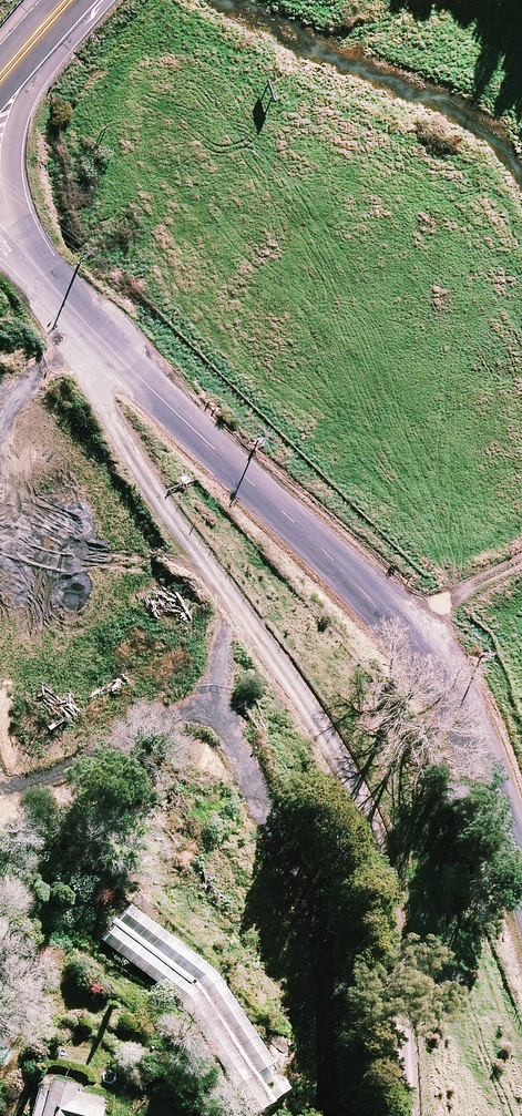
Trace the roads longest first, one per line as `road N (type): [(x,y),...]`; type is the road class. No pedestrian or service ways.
road 1 (track): [(71,305),(118,433),(234,610),(325,720),(387,871),(411,1115)]
road 2 (unclassified): [(0,223),(171,410),(373,598),(487,771),(521,885)]
road 3 (track): [(234,610),(233,710),(276,788),(339,1031),(332,1115)]

